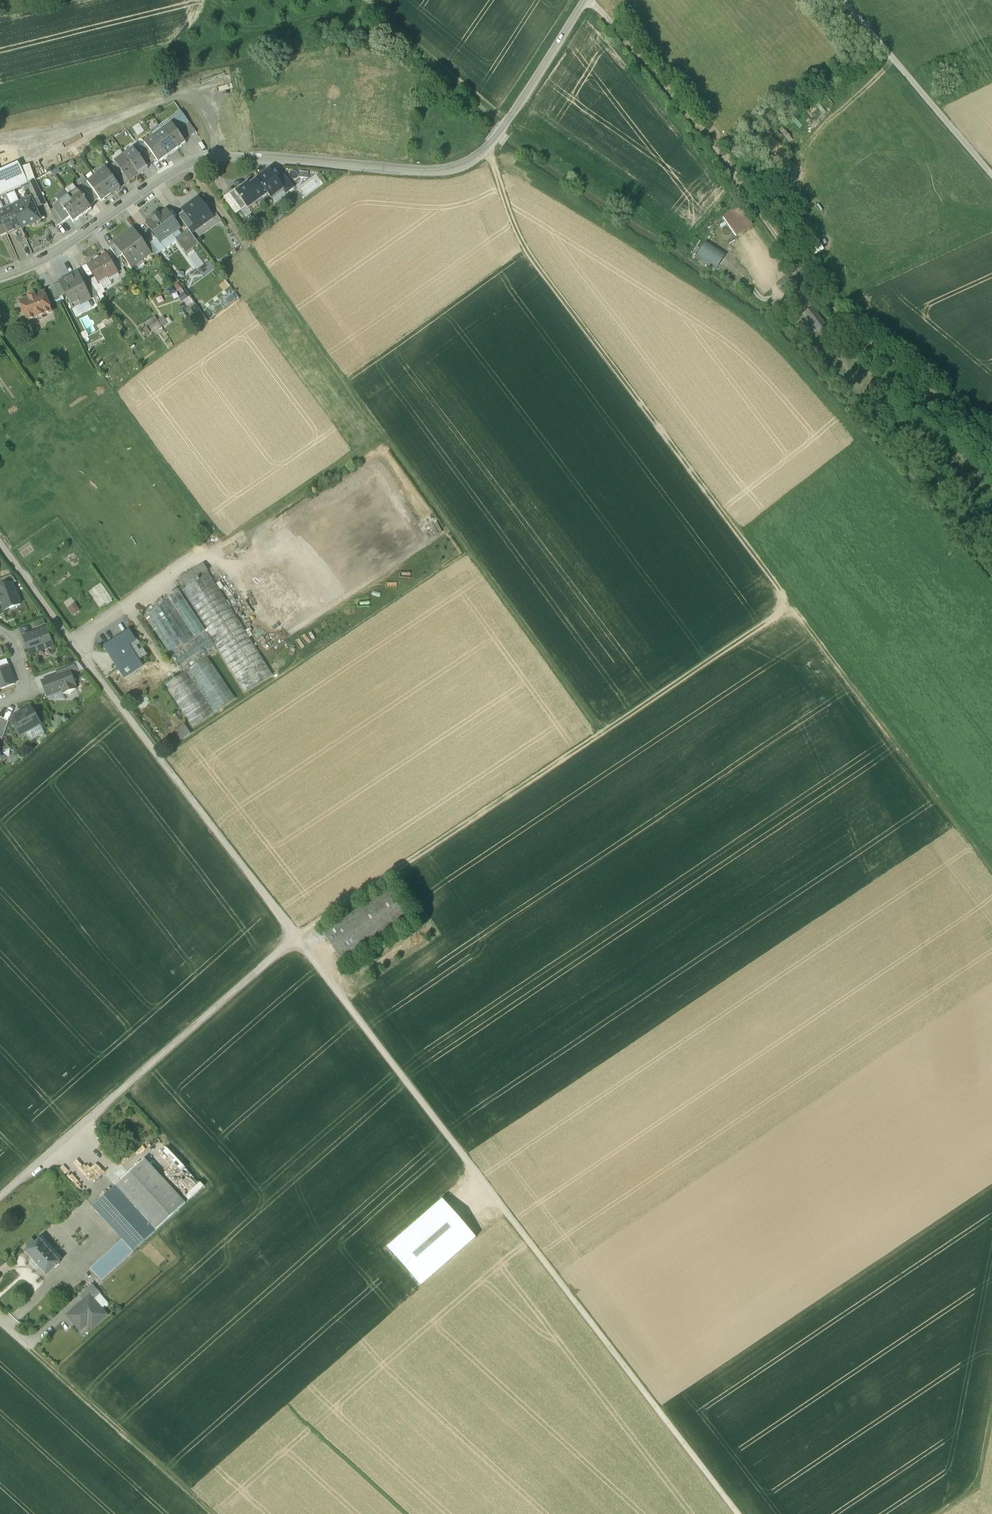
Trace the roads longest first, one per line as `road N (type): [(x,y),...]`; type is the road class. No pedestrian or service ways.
road 1 (track): [(0,541),(739,1513)]
road 2 (track): [(297,936),(791,604),(991,868)]
road 3 (track): [(604,732),(242,236)]
road 4 (track): [(590,0),(716,146),(835,319),(991,448)]
road 5 (track): [(485,151),(521,240),(791,604)]
road 6 (track): [(297,936),(0,1198)]
road 7 (unclassified): [(291,159),(434,171),(469,163),(505,124),(585,0)]
road 8 (residential): [(0,275),(69,244),(183,166),(231,157),(291,159)]
road 9 (track): [(30,1347),(215,1513)]
road 10 (track): [(842,0),(991,175)]
road 11 (track): [(66,1139),(105,1180),(58,1229),(83,1257)]
road 12 (track): [(991,1414),(975,1483),(938,1513)]

